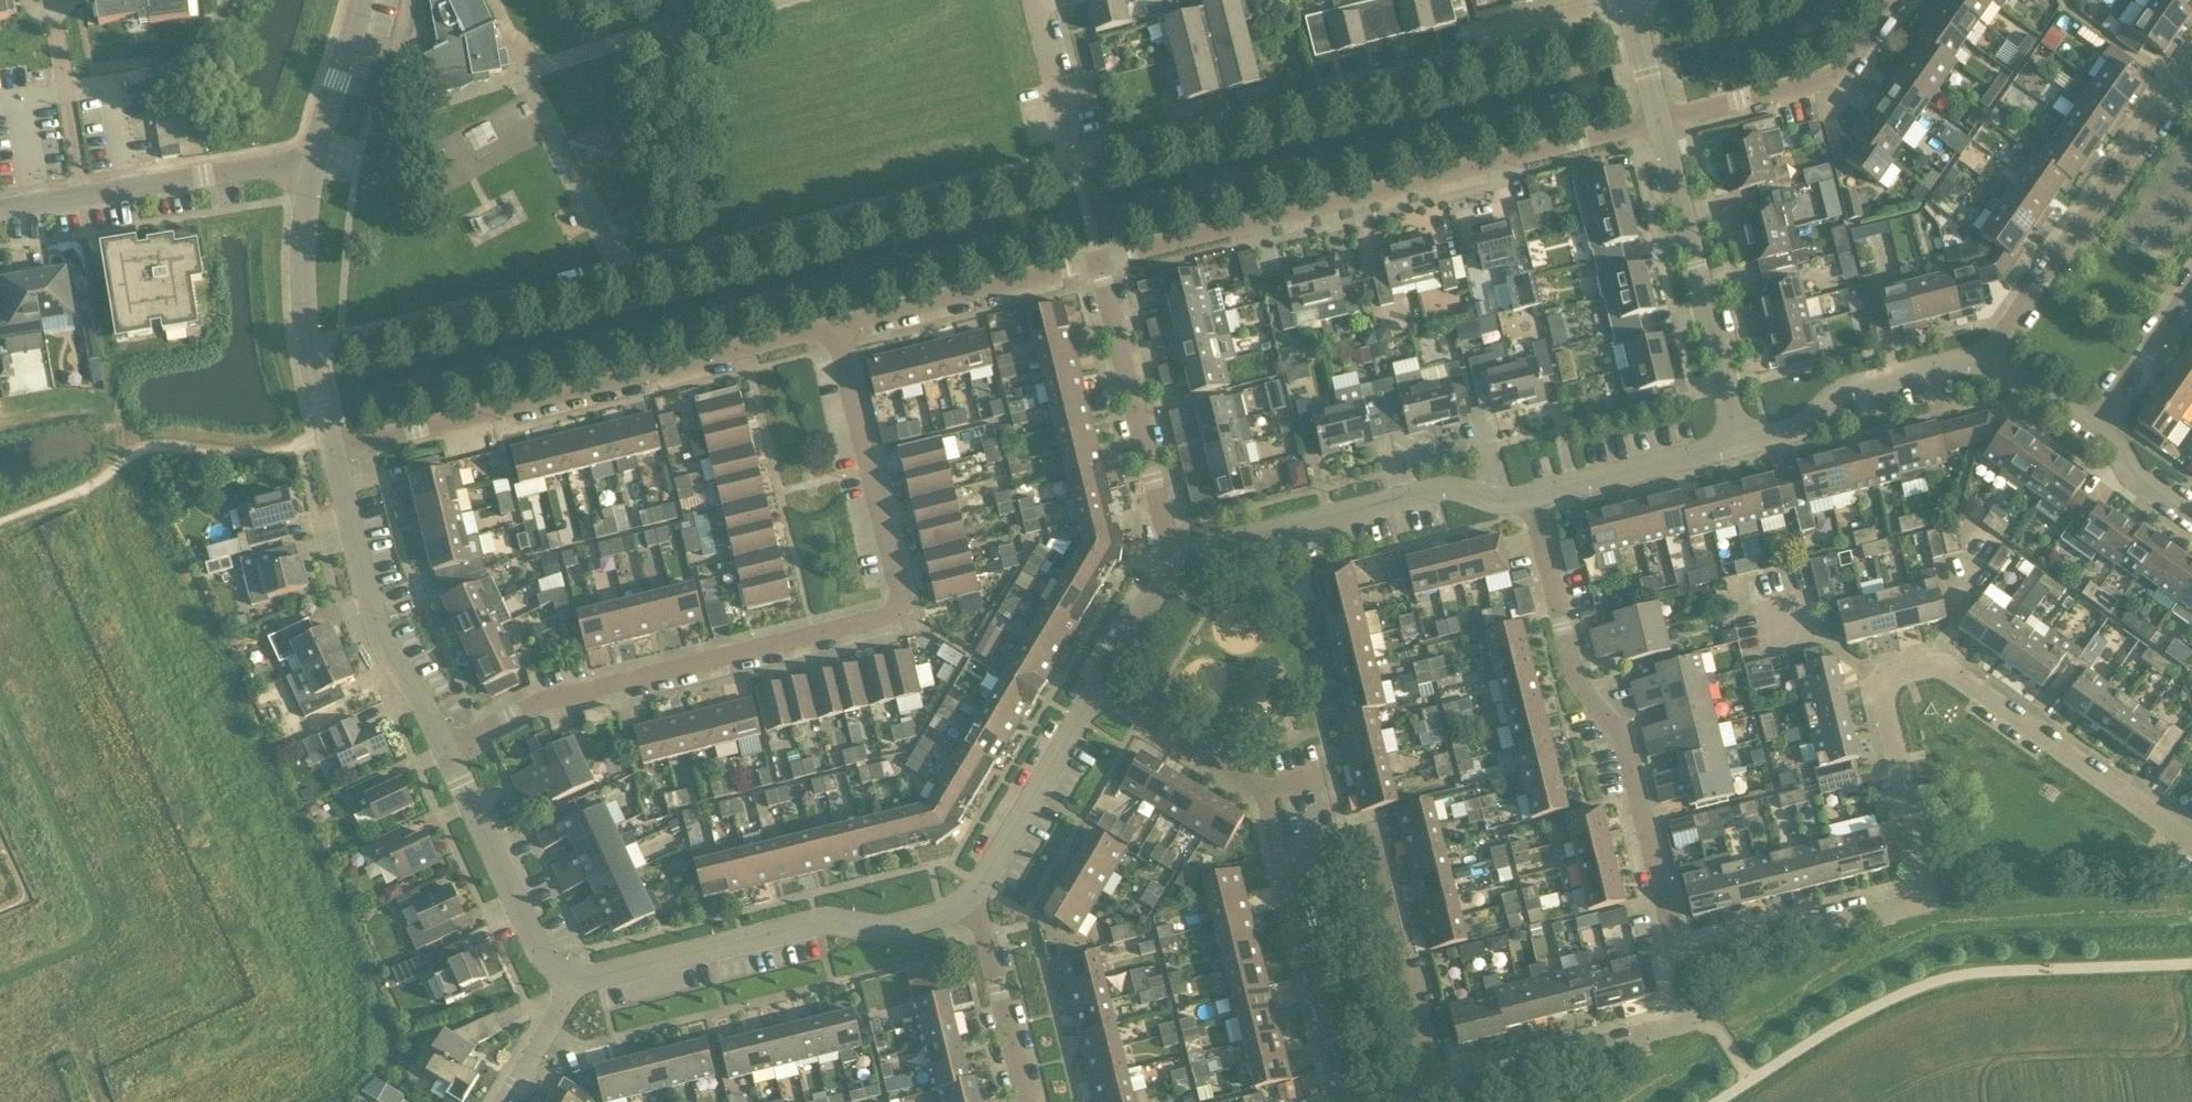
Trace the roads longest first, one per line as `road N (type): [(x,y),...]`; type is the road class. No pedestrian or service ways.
road 1 (residential): [(1675,965),(1923,903),(1879,693),(1889,677),(1938,665),(2191,841)]
road 2 (residential): [(1073,167),(311,355)]
road 3 (residential): [(445,750),(544,707),(885,625),(905,598),(838,331)]
road 4 (residential): [(1099,266),(1656,125)]
road 5 (residential): [(1608,0),(1507,29),(1492,55),(1469,67),(1073,167)]
road 6 (residential): [(334,452),(838,331)]
road 7 (residential): [(1675,965),(1623,739),(1578,686),(1529,499)]
road 8 (residential): [(569,993),(823,925),(894,931),(946,918),(974,897)]
road 9 (residential): [(1177,563),(1199,550),(1446,491),(1500,506),(1529,499)]
road 10 (residential): [(1987,364),(2191,71)]
road 11 (residential): [(1431,1090),(1371,847),(1361,838),(1277,857)]
road 12 (residential): [(1739,447),(1656,125)]
road 13 (residential): [(334,452),(374,629),(445,750)]
road 14 (residential): [(1431,1090),(1667,1030),(1683,1021),(1675,965)]
road 15 (residential): [(311,169),(238,169),(0,212)]
road 16 (residential): [(1177,563),(1099,266)]
road 17 (residential): [(1656,125),(1834,81),(1892,0)]
road 18 (residential): [(445,750),(542,961),(569,993)]
road 19 (residential): [(838,331),(1099,266)]
road 20 (residential): [(1739,447),(1794,434),(1840,397),(1987,364)]
road 21 (residential): [(1277,857),(1261,791),(1094,698)]
road 22 (residential): [(1337,1101),(1277,857)]
road 23 (residential): [(974,897),(1094,698)]
road 24 (residential): [(1529,499),(1739,447)]
road 25 (residential): [(974,897),(1025,1101)]
road 26 (residential): [(311,169),(302,243),(311,355)]
road 27 (residential): [(361,0),(311,169)]
road 28 (residential): [(2092,437),(2191,292)]
road 29 (residential): [(1073,167),(1032,0)]
road 30 (residential): [(1094,698),(1177,563)]
road 31 (residential): [(1656,125),(1626,0)]
road 32 (residential): [(1987,364),(2092,437)]
road 33 (residential): [(505,1101),(569,993)]
road 34 (residential): [(2092,437),(2191,513)]

